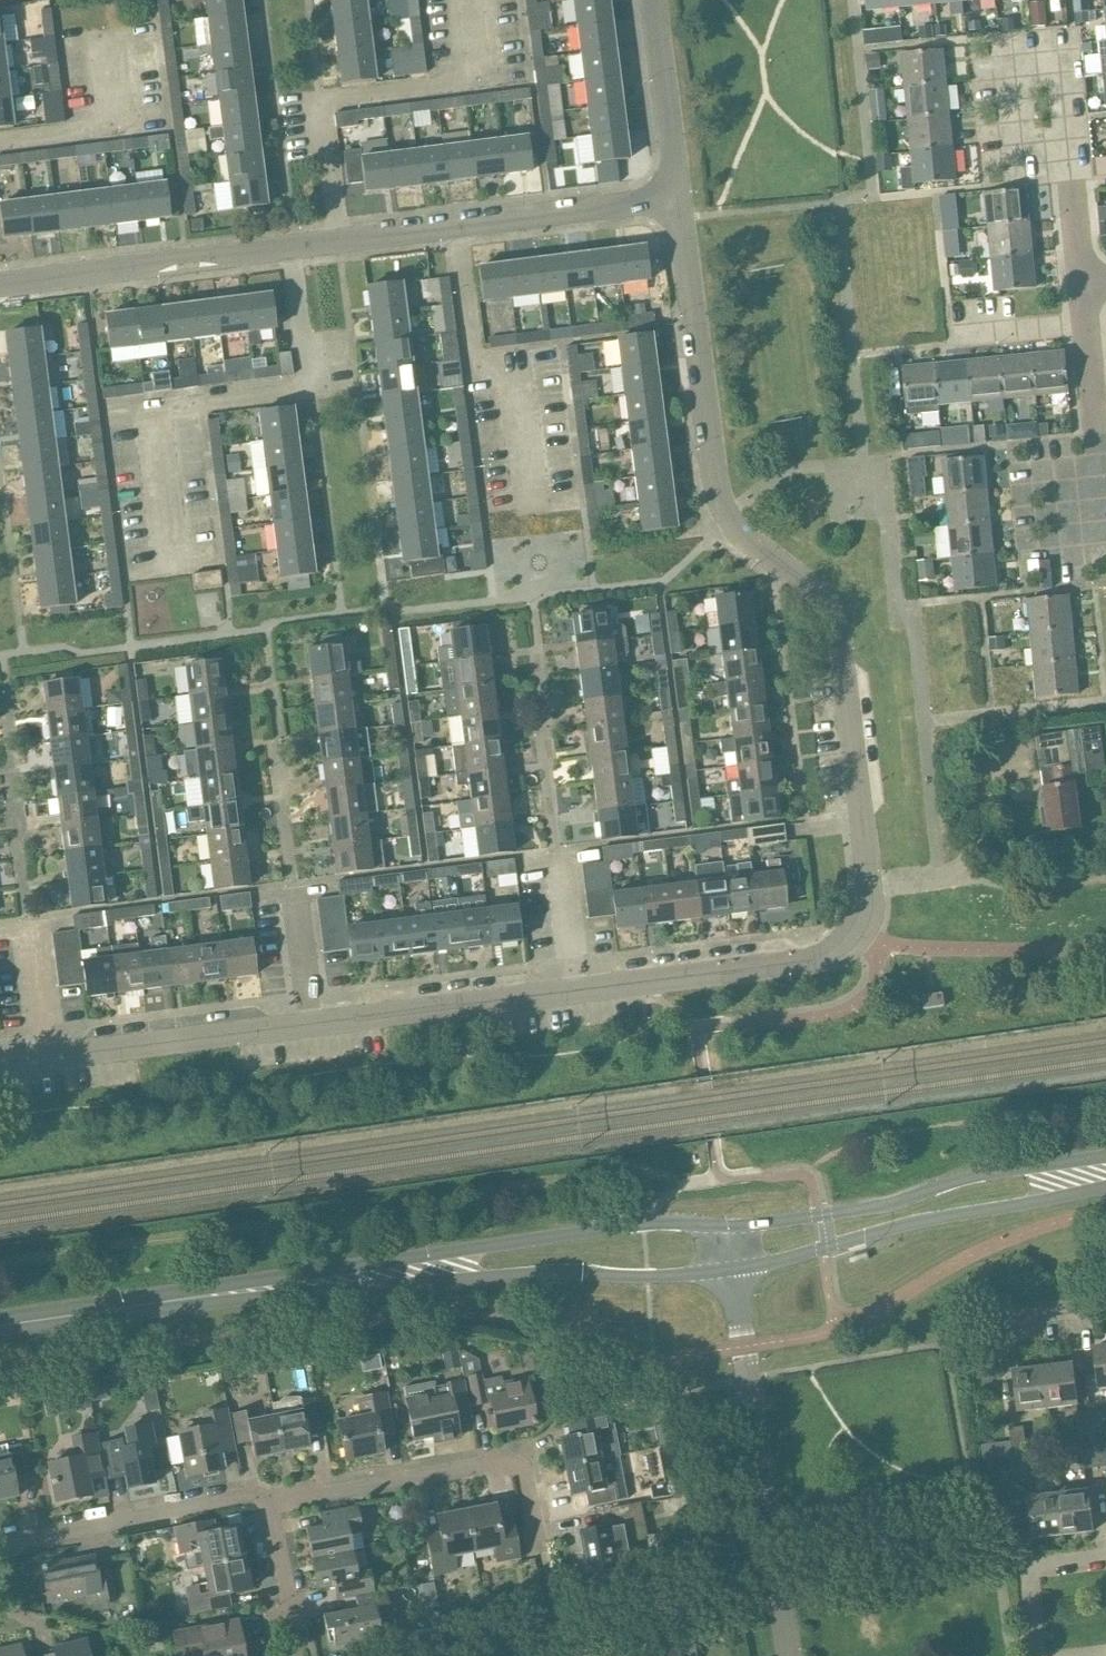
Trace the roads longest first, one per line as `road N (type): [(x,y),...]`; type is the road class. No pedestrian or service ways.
road 1 (residential): [(851,932),(813,957),(0,1064)]
road 2 (residential): [(851,932),(867,883),(836,611),(817,586),(722,515),(676,204)]
road 3 (residential): [(168,558),(149,408),(307,389),(291,251)]
road 4 (tertiary): [(300,1283),(555,1272),(648,1279),(735,1269)]
road 5 (tertiary): [(730,1226),(644,1222),(300,1283)]
road 6 (residential): [(789,1655),(735,1269)]
road 7 (tertiary): [(1105,1164),(1022,1167),(958,1178),(882,1206),(730,1226)]
road 8 (tertiary): [(735,1269),(1105,1180)]
road 9 (residential): [(540,1550),(524,1476),(502,1460),(273,1504)]
road 10 (tertiary): [(0,1328),(300,1283)]
road 11 (residential): [(528,496),(515,385),(475,374),(457,231)]
road 12 (residential): [(0,286),(291,251)]
road 13 (residential): [(0,1554),(17,1541),(241,1496),(273,1504)]
road 14 (residential): [(1084,286),(1059,65)]
road 15 (residential): [(457,231),(676,204)]
road 16 (residential): [(1105,534),(1088,328)]
road 17 (residential): [(676,204),(653,0)]
road 18 (residential): [(1039,1655),(1027,1564),(1105,1553)]
road 19 (residential): [(299,1655),(273,1504)]
road 20 (residential): [(341,245),(323,102)]
road 21 (residential): [(1088,328),(955,340)]

